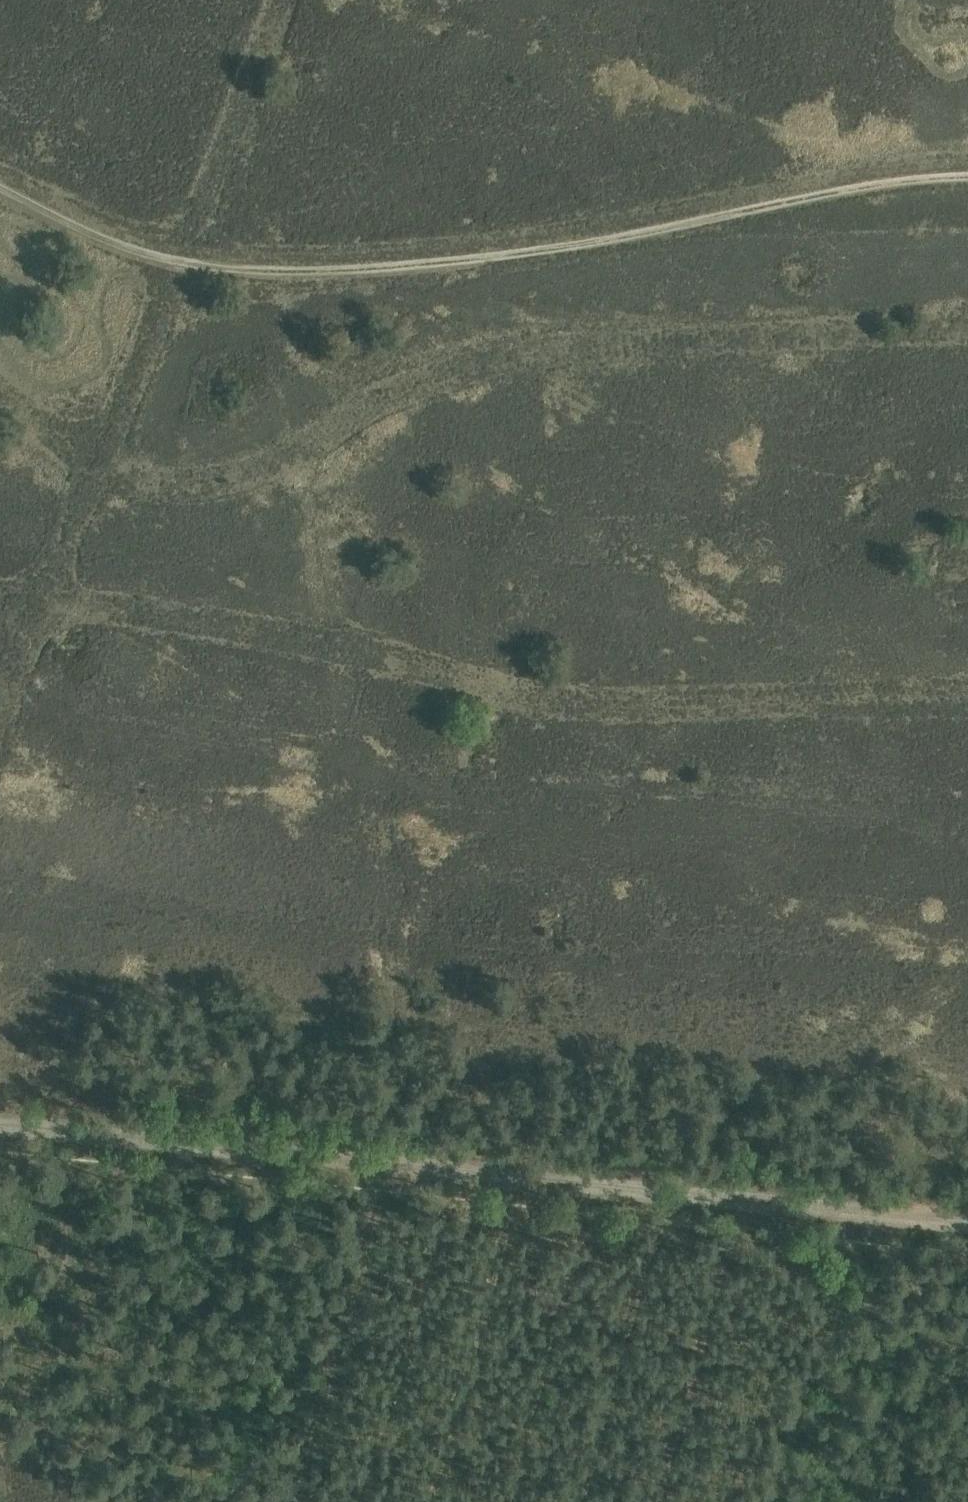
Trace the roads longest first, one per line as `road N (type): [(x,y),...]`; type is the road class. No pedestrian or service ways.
road 1 (track): [(967,178),(861,188),(506,256),(309,271),(185,264),(139,252),(0,188)]
road 2 (track): [(967,1221),(0,1126)]

